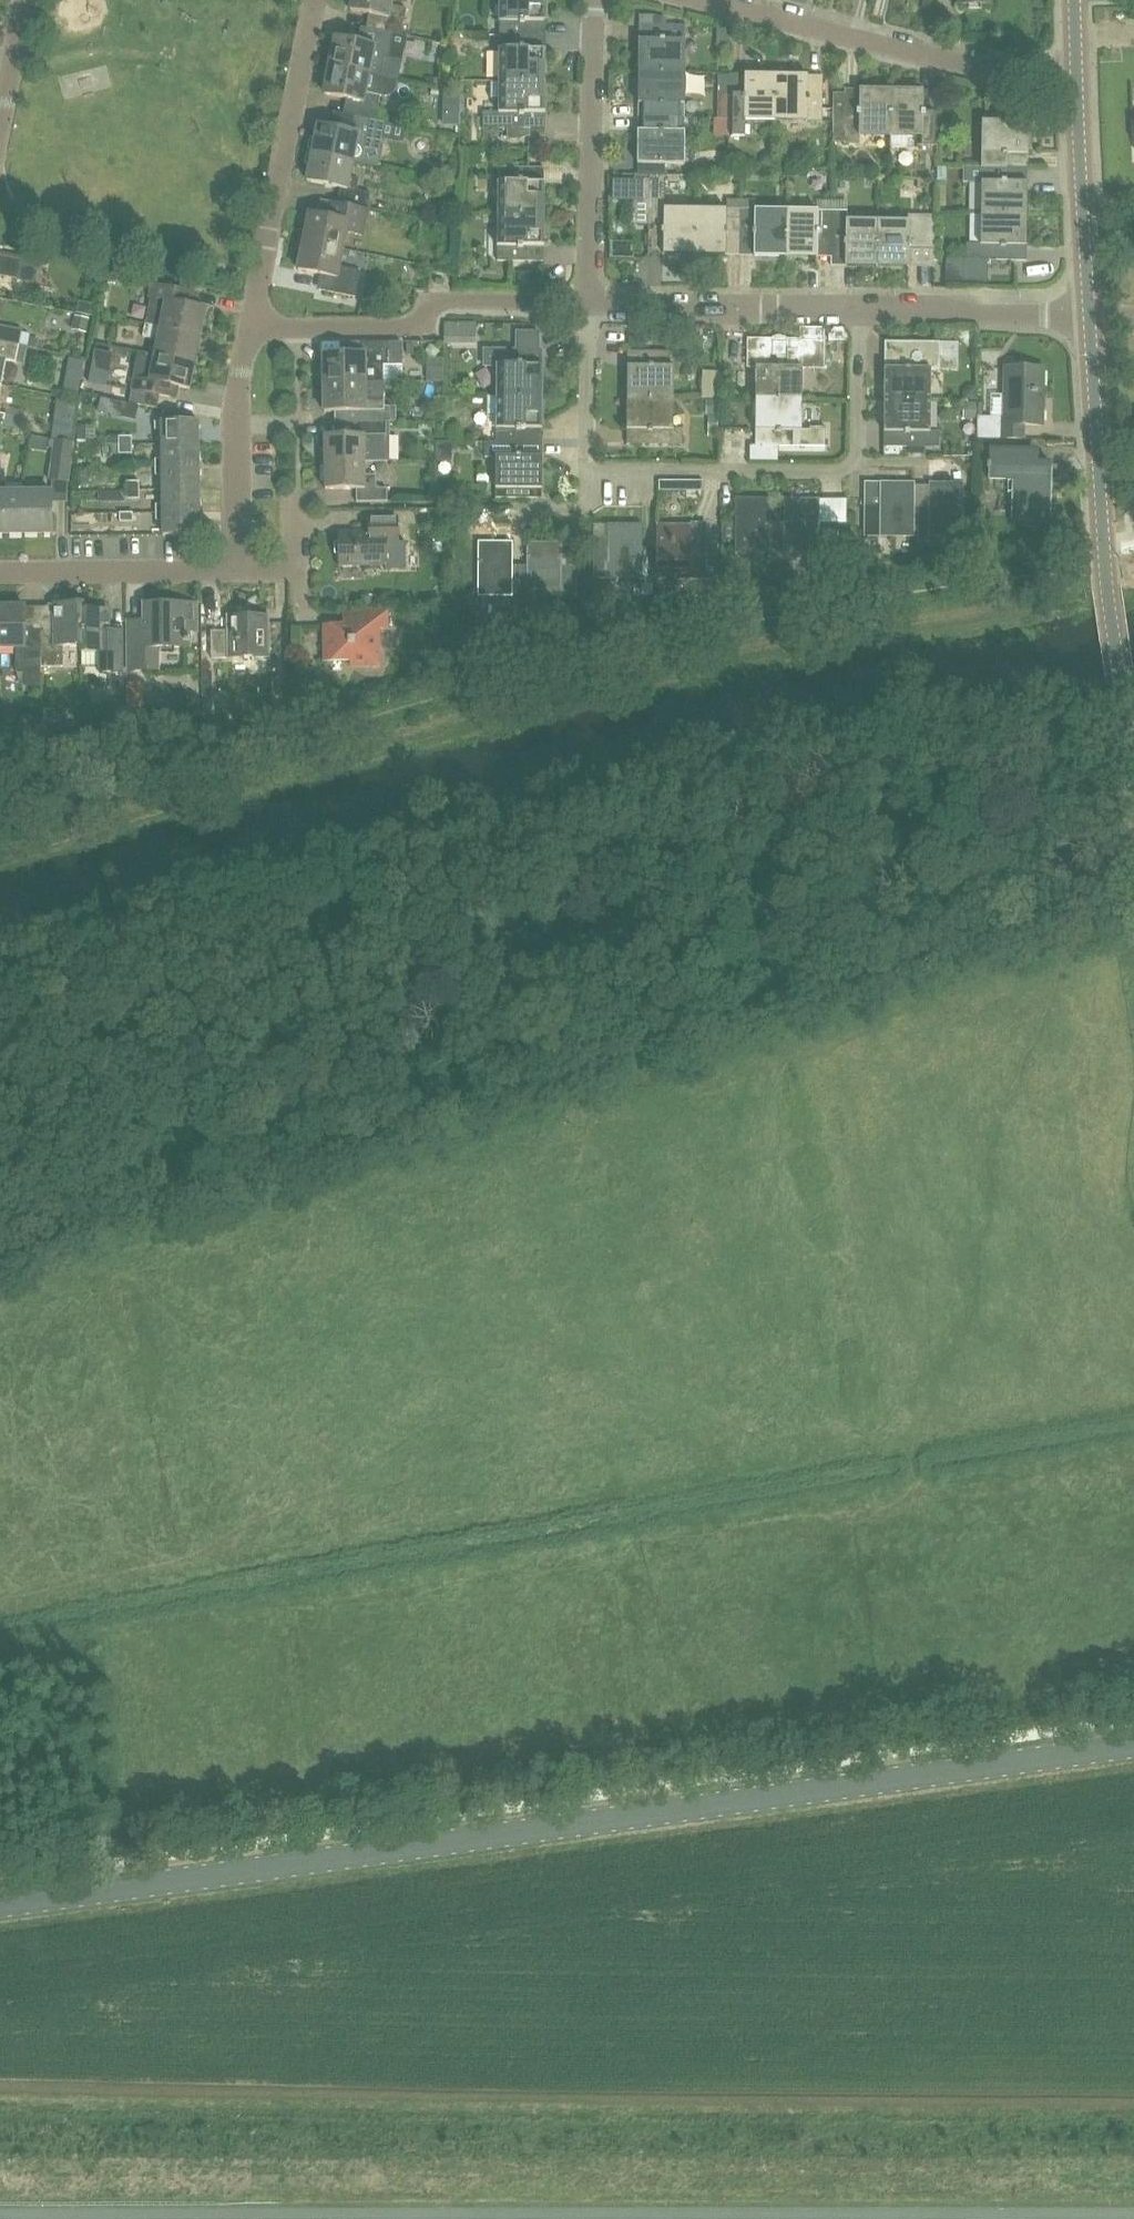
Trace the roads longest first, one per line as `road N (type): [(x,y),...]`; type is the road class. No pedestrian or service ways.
road 1 (tertiary): [(0,1904),(1133,1743)]
road 2 (residential): [(855,313),(854,473),(584,473),(589,307)]
road 3 (tertiary): [(1133,771),(1106,587),(1082,311)]
road 4 (residential): [(1067,69),(1014,71),(719,0)]
road 5 (residential): [(252,326),(404,330),(452,309),(589,307)]
road 6 (residential): [(252,326),(315,0)]
road 7 (residential): [(589,307),(596,0)]
road 8 (residential): [(589,307),(855,313)]
road 9 (residential): [(252,326),(238,356),(236,570)]
road 10 (tertiary): [(1082,311),(1067,69)]
road 11 (residential): [(236,570),(0,571)]
road 12 (residential): [(855,313),(1082,311)]
road 13 (residential): [(236,570),(299,570),(299,505)]

